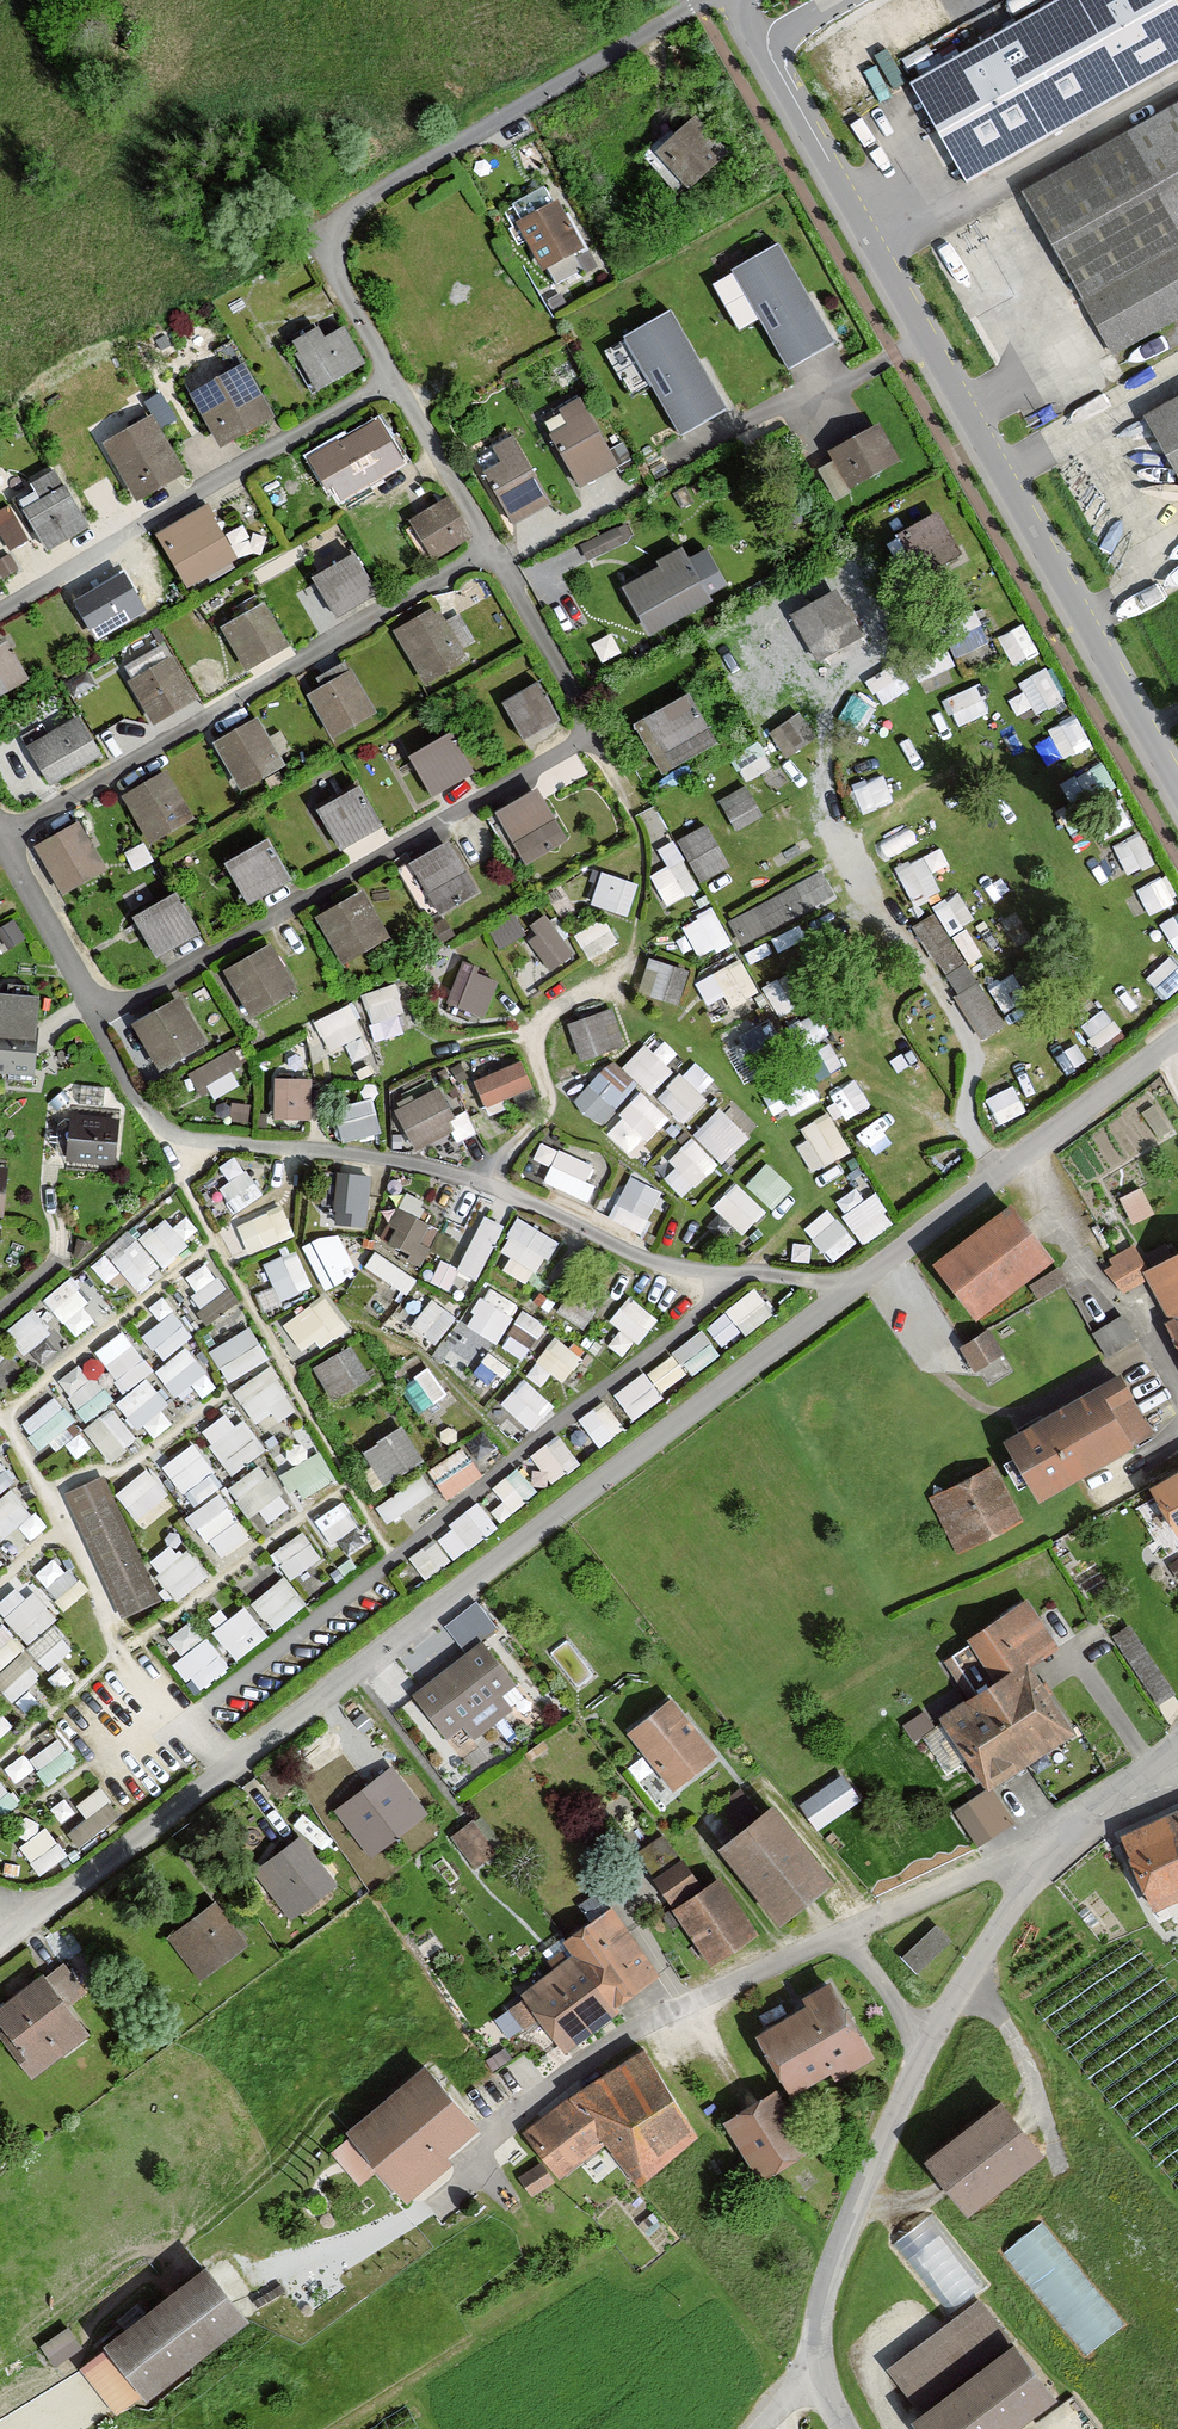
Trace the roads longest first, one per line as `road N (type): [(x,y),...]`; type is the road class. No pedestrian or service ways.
road 1 (residential): [(1177,1040),(43,1909),(0,1900)]
road 2 (residential): [(491,549),(580,708),(584,731),(574,746),(126,1004),(97,1000),(84,987),(0,840)]
road 3 (residential): [(1177,792),(739,0)]
road 4 (residential): [(703,0),(366,200),(340,225),(328,247),(330,261),(393,378)]
road 5 (residential): [(0,839),(491,549)]
road 6 (residential): [(0,610),(393,378)]
road 7 (residential): [(846,2428),(819,2368),(822,2317),(833,2267),(928,2040)]
road 8 (residential): [(844,1933),(634,2030),(492,2134)]
road 9 (residential): [(928,2040),(1053,1840)]
road 10 (residential): [(1053,1840),(844,1933)]
road 11 (residential): [(393,378),(491,549)]
road 12 (residential): [(844,1933),(928,2040)]
road 13 (residential): [(1053,1840),(1161,1776)]

